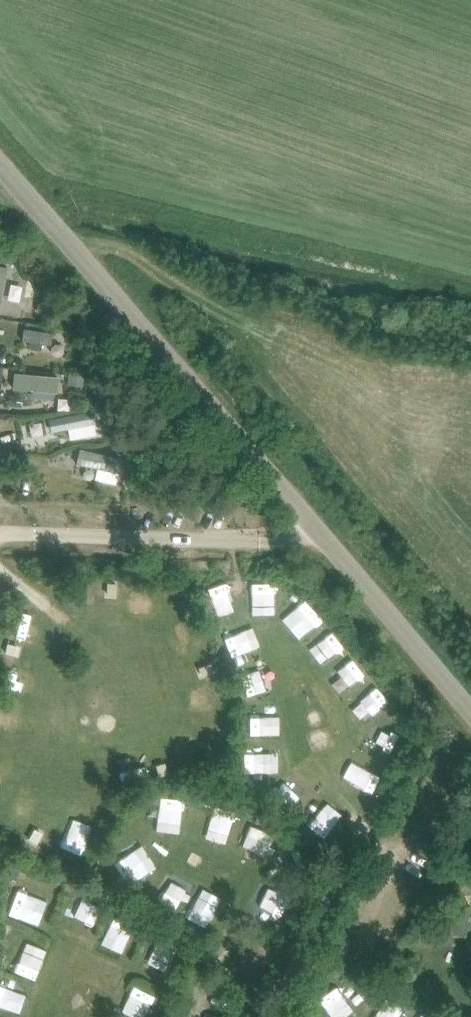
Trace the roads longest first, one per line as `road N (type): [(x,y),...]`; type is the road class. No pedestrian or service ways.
road 1 (unclassified): [(470,711),(0,164)]

